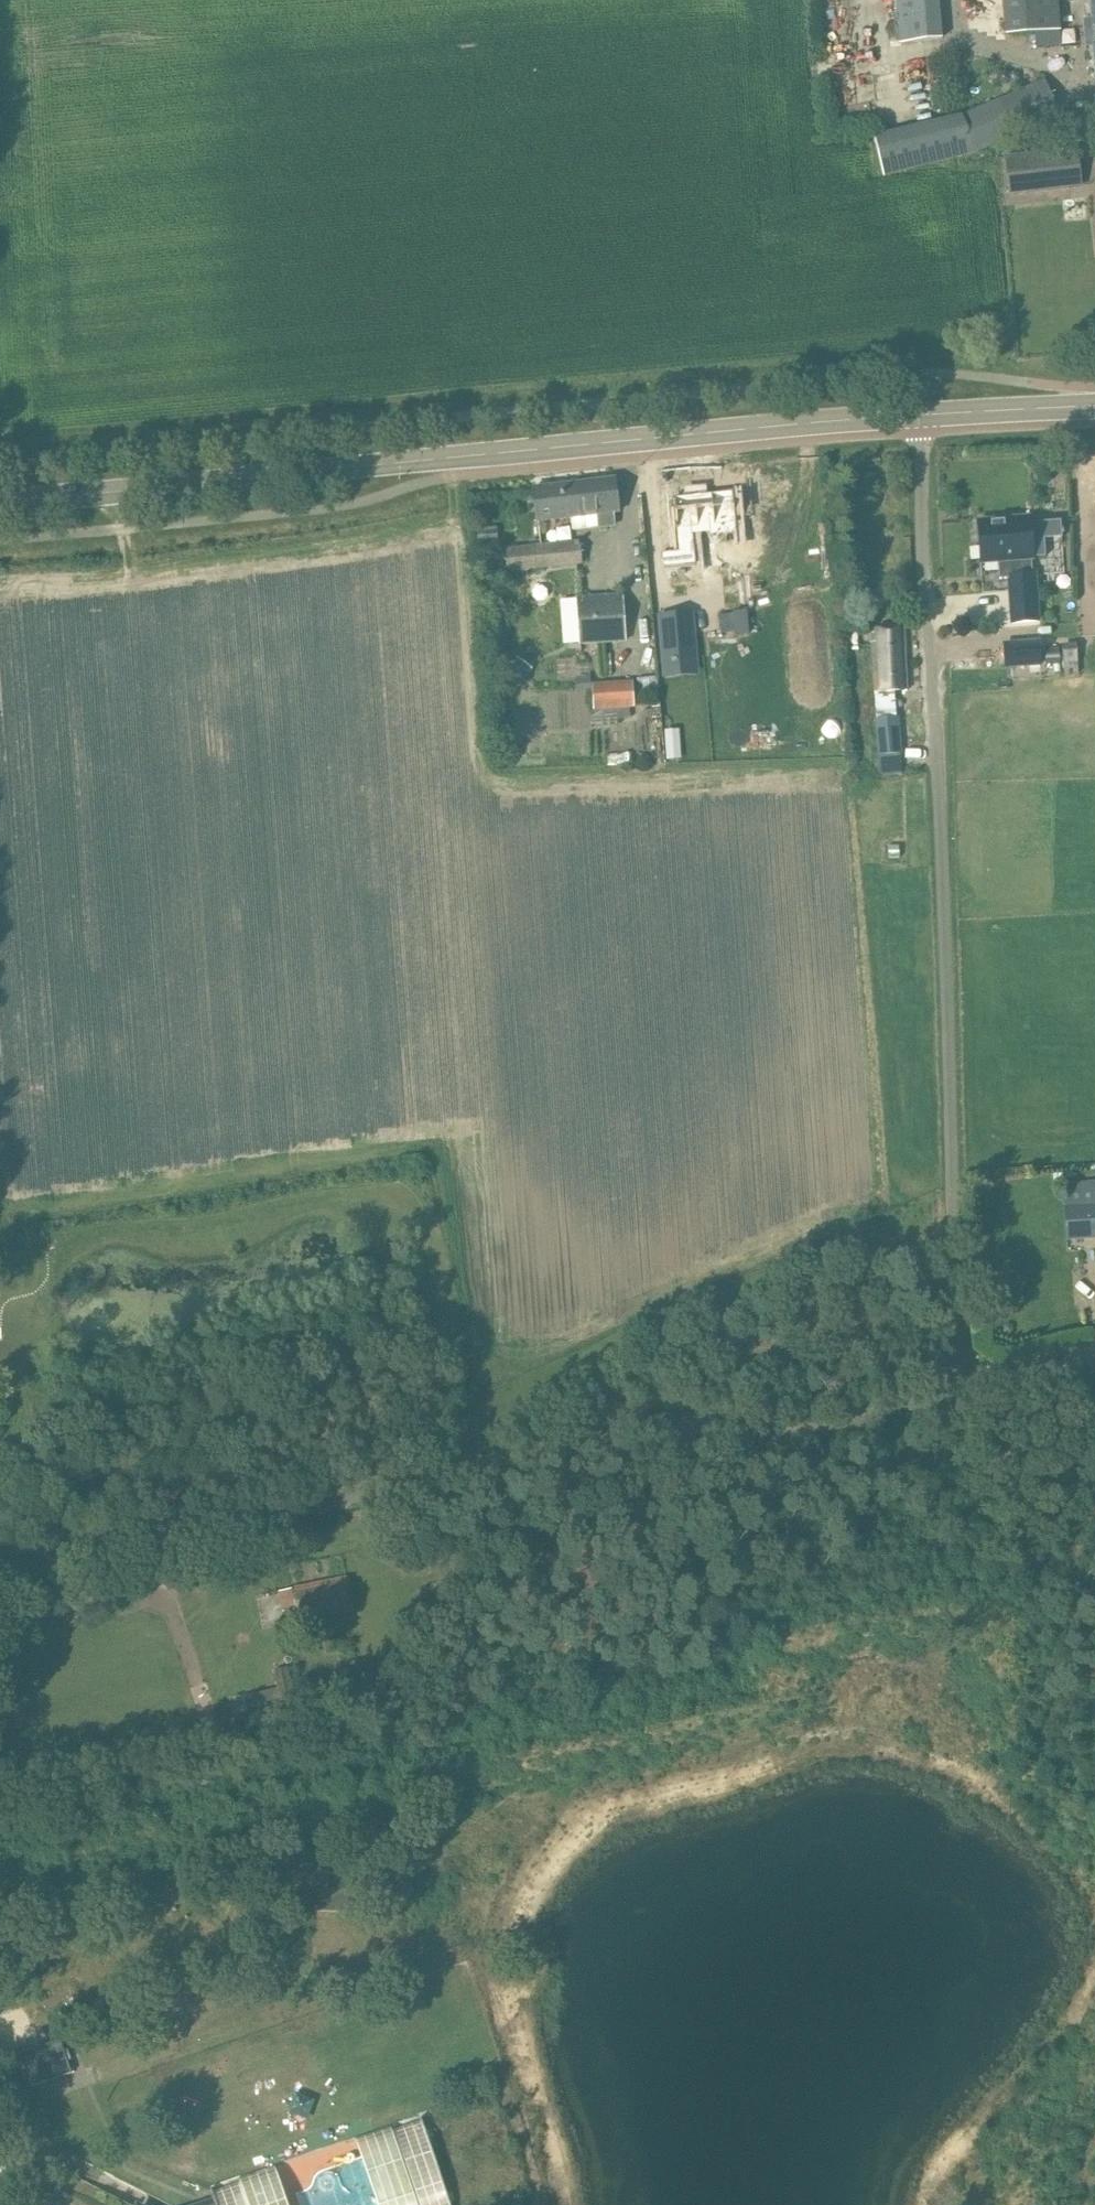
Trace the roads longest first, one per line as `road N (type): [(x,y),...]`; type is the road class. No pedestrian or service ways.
road 1 (unclassified): [(0,1552),(82,1530),(375,1488),(577,1427),(784,1421),(965,1367)]
road 2 (unclassified): [(965,1367),(918,417)]
road 3 (tertiary): [(918,417),(0,504)]
road 4 (tertiary): [(1094,407),(918,417)]
road 5 (unclassified): [(965,1367),(1094,1346)]

